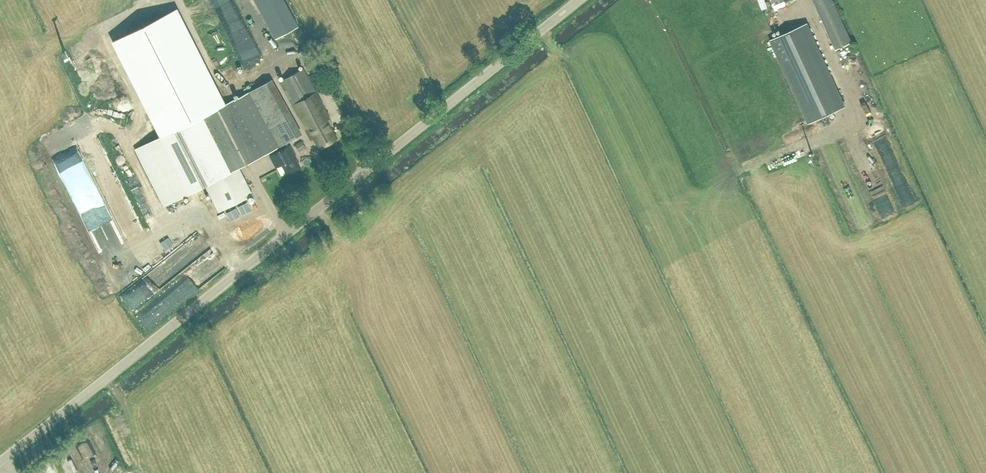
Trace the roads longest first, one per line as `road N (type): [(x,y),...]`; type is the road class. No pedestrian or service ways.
road 1 (unclassified): [(0,462),(579,0)]

